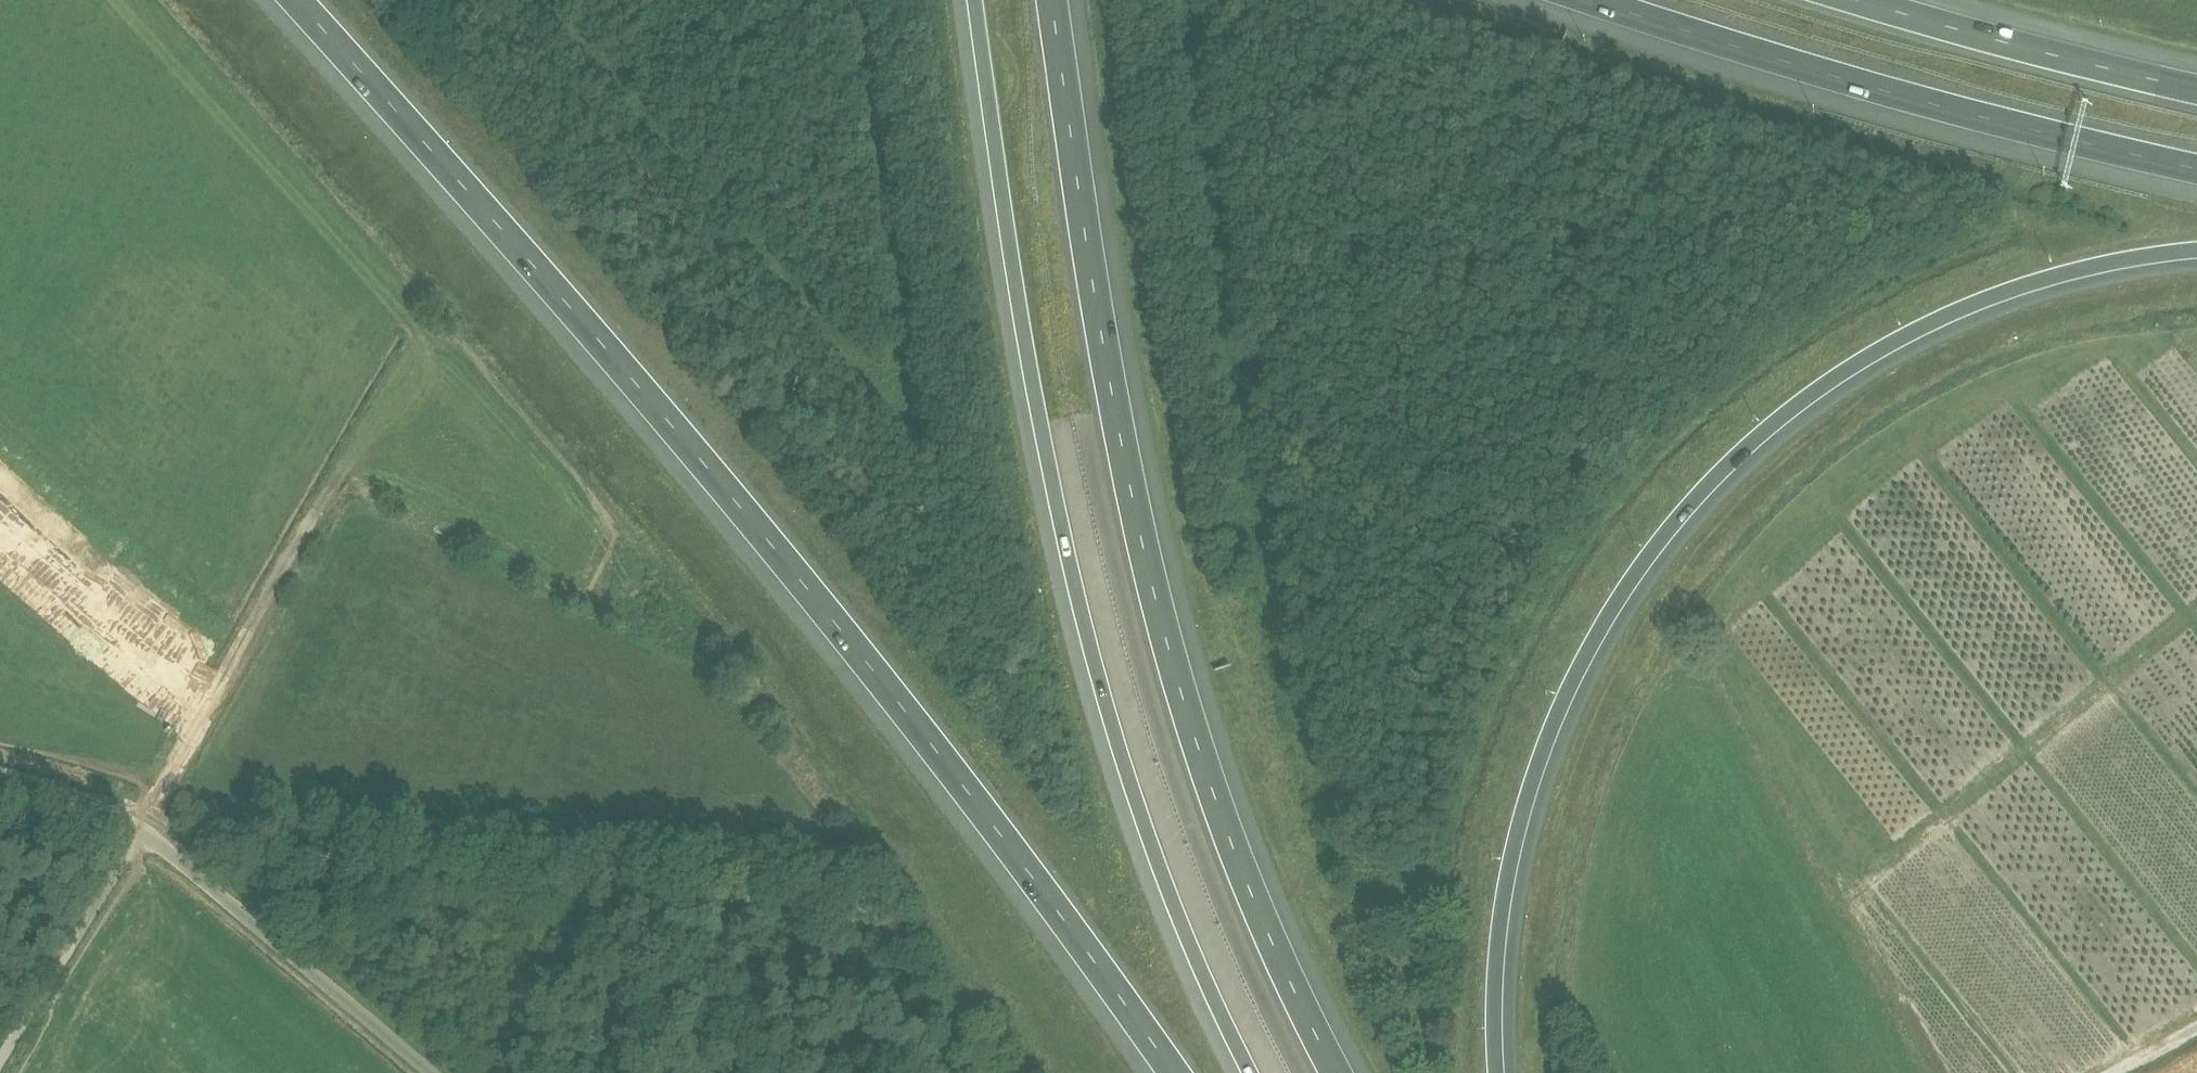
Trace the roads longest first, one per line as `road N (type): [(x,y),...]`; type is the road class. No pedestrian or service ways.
road 1 (motorway): [(284,0),(808,591),(1174,1072)]
road 2 (motorway): [(1498,1072),(1504,900),(1530,780),(1593,643),(1688,507),(1818,388),(1935,320),(2056,274),(2196,251)]
road 3 (motorway): [(1337,1072),(1248,886),(1143,551),(1101,336),(1052,0)]
road 4 (motorway): [(976,0),(1038,414),(1107,707),(1177,914),(1251,1072)]
road 5 (motorway): [(1596,0),(1820,73),(2196,169)]
road 6 (track): [(145,830),(424,353)]
road 7 (unclassified): [(431,1072),(145,830)]
road 8 (motorway): [(2196,83),(1860,0)]
road 9 (residential): [(145,830),(0,1060)]
road 10 (unclassified): [(145,830),(74,789),(0,775)]

